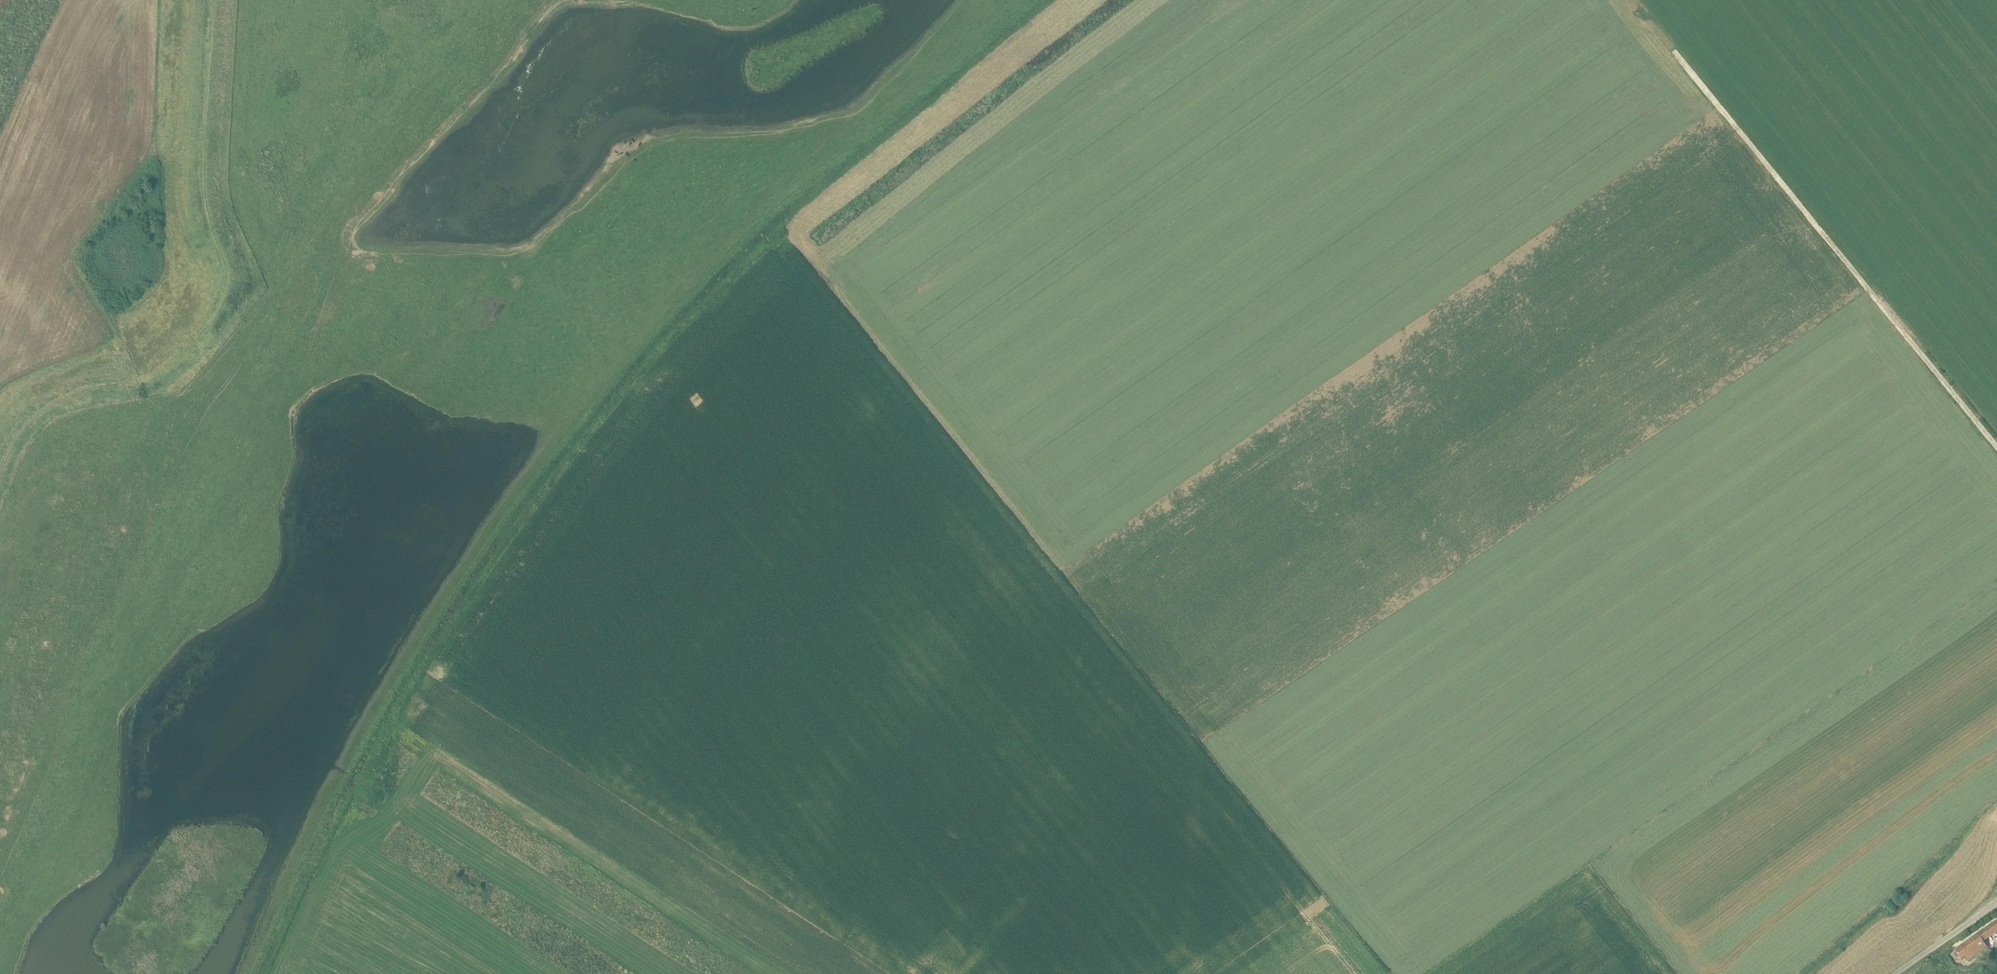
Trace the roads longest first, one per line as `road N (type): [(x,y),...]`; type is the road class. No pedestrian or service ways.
road 1 (track): [(0,841),(133,488),(272,291)]
road 2 (track): [(1996,447),(1674,50)]
road 3 (unclassified): [(1895,973),(1996,905)]

